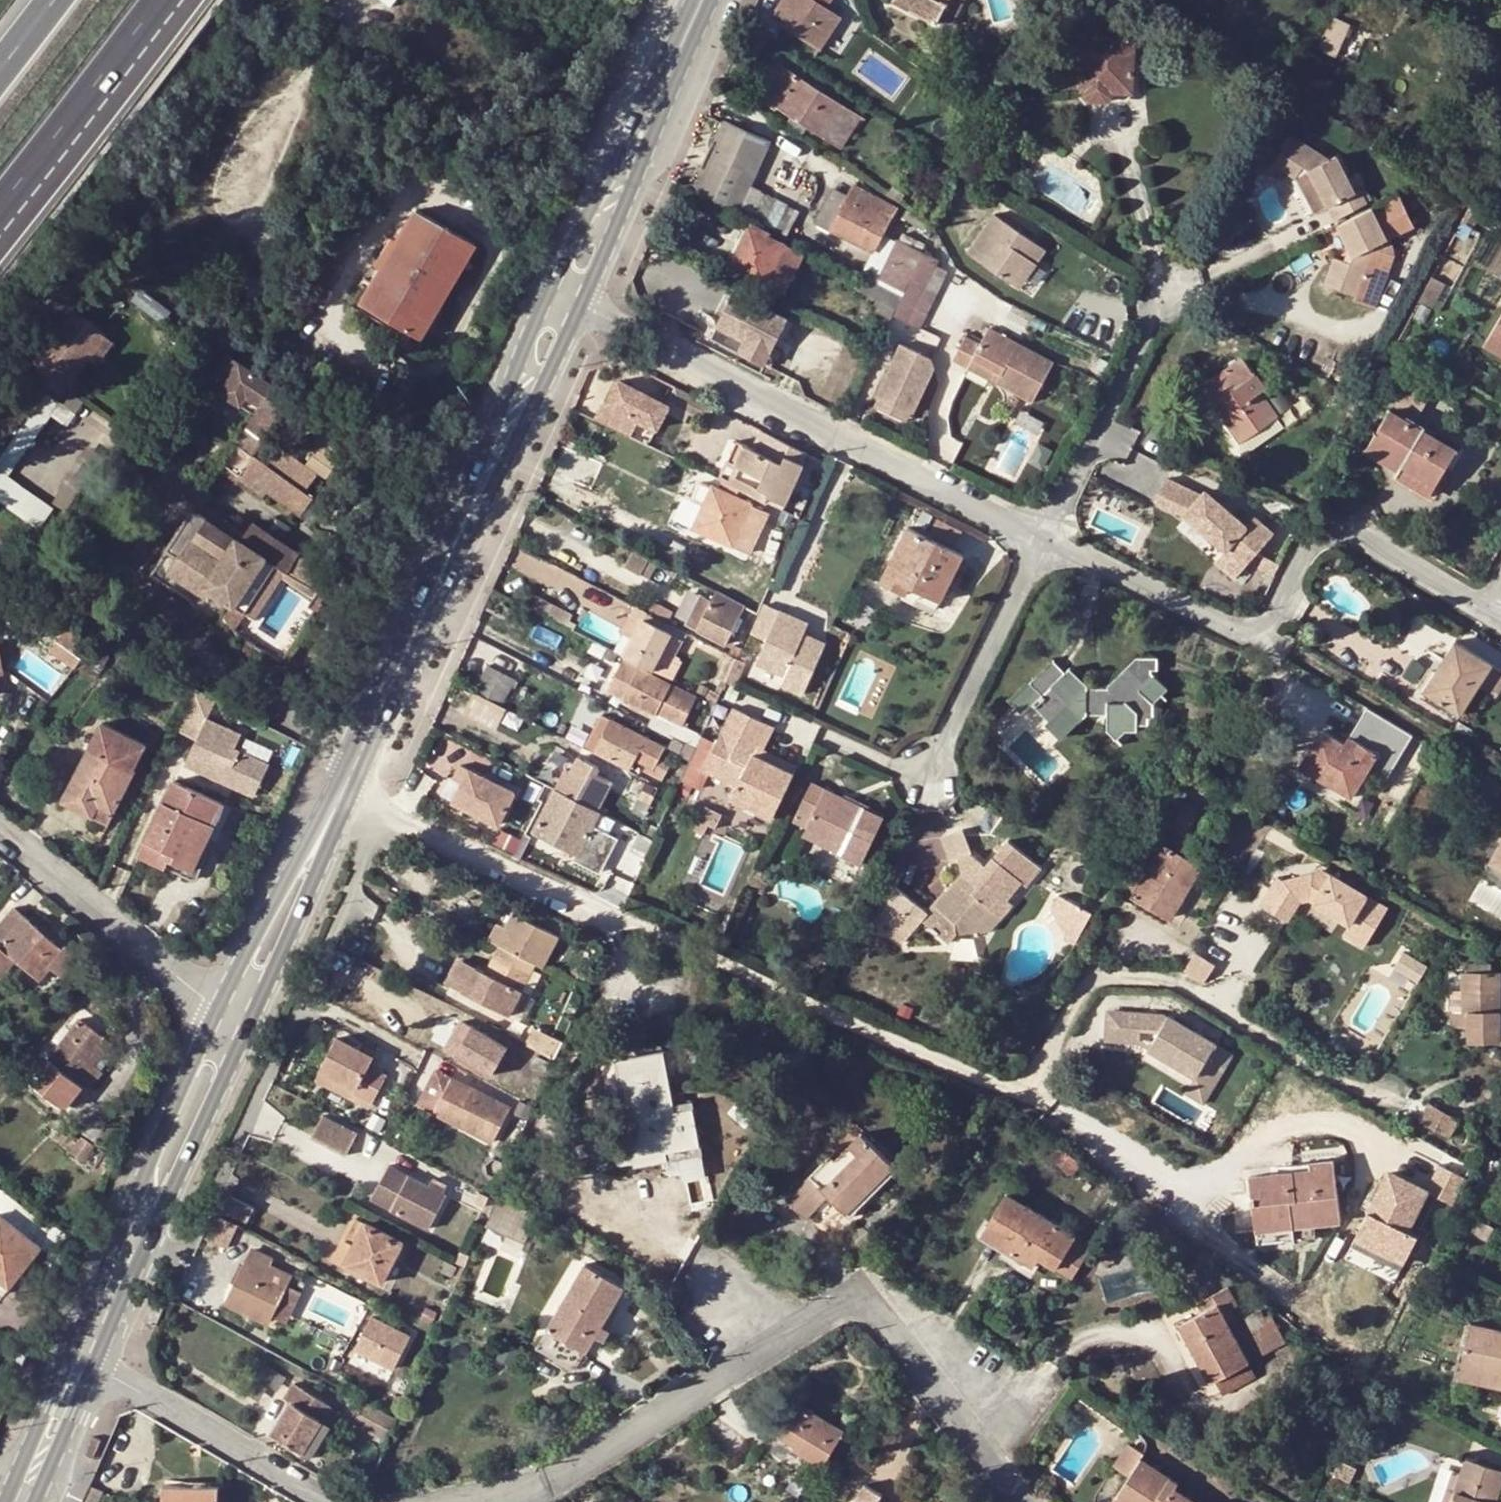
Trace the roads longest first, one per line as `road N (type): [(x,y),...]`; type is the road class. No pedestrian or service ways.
road 1 (residential): [(1337,1078),(1185,989),(1122,975),(1092,978),(1078,992),(1016,1092),(348,796)]
road 2 (residential): [(1023,1501),(881,1326),(850,1306),(812,1318),(492,1501)]
road 3 (residential): [(1488,616),(1325,525),(1307,533),(1268,619),(1249,630),(1226,630),(1041,538)]
road 4 (secondary): [(544,294),(335,792)]
road 5 (secondary): [(348,796),(574,309)]
road 6 (residential): [(1041,538),(574,309)]
road 7 (secondary): [(216,1019),(71,1342)]
road 8 (secondary): [(97,1356),(241,1036)]
road 9 (secondary): [(574,309),(709,0)]
road 10 (secondary): [(685,0),(544,294)]
road 11 (motorway): [(0,228),(176,0)]
road 12 (residential): [(342,1501),(97,1356)]
road 13 (residential): [(0,836),(216,1019)]
road 14 (residential): [(1162,288),(1041,538)]
road 15 (residential): [(1041,538),(926,776)]
road 16 (secondary): [(241,1036),(348,796)]
road 17 (secondary): [(335,792),(216,1019)]
road 18 (secondary): [(71,1342),(3,1501)]
road 19 (secondary): [(30,1501),(97,1356)]

